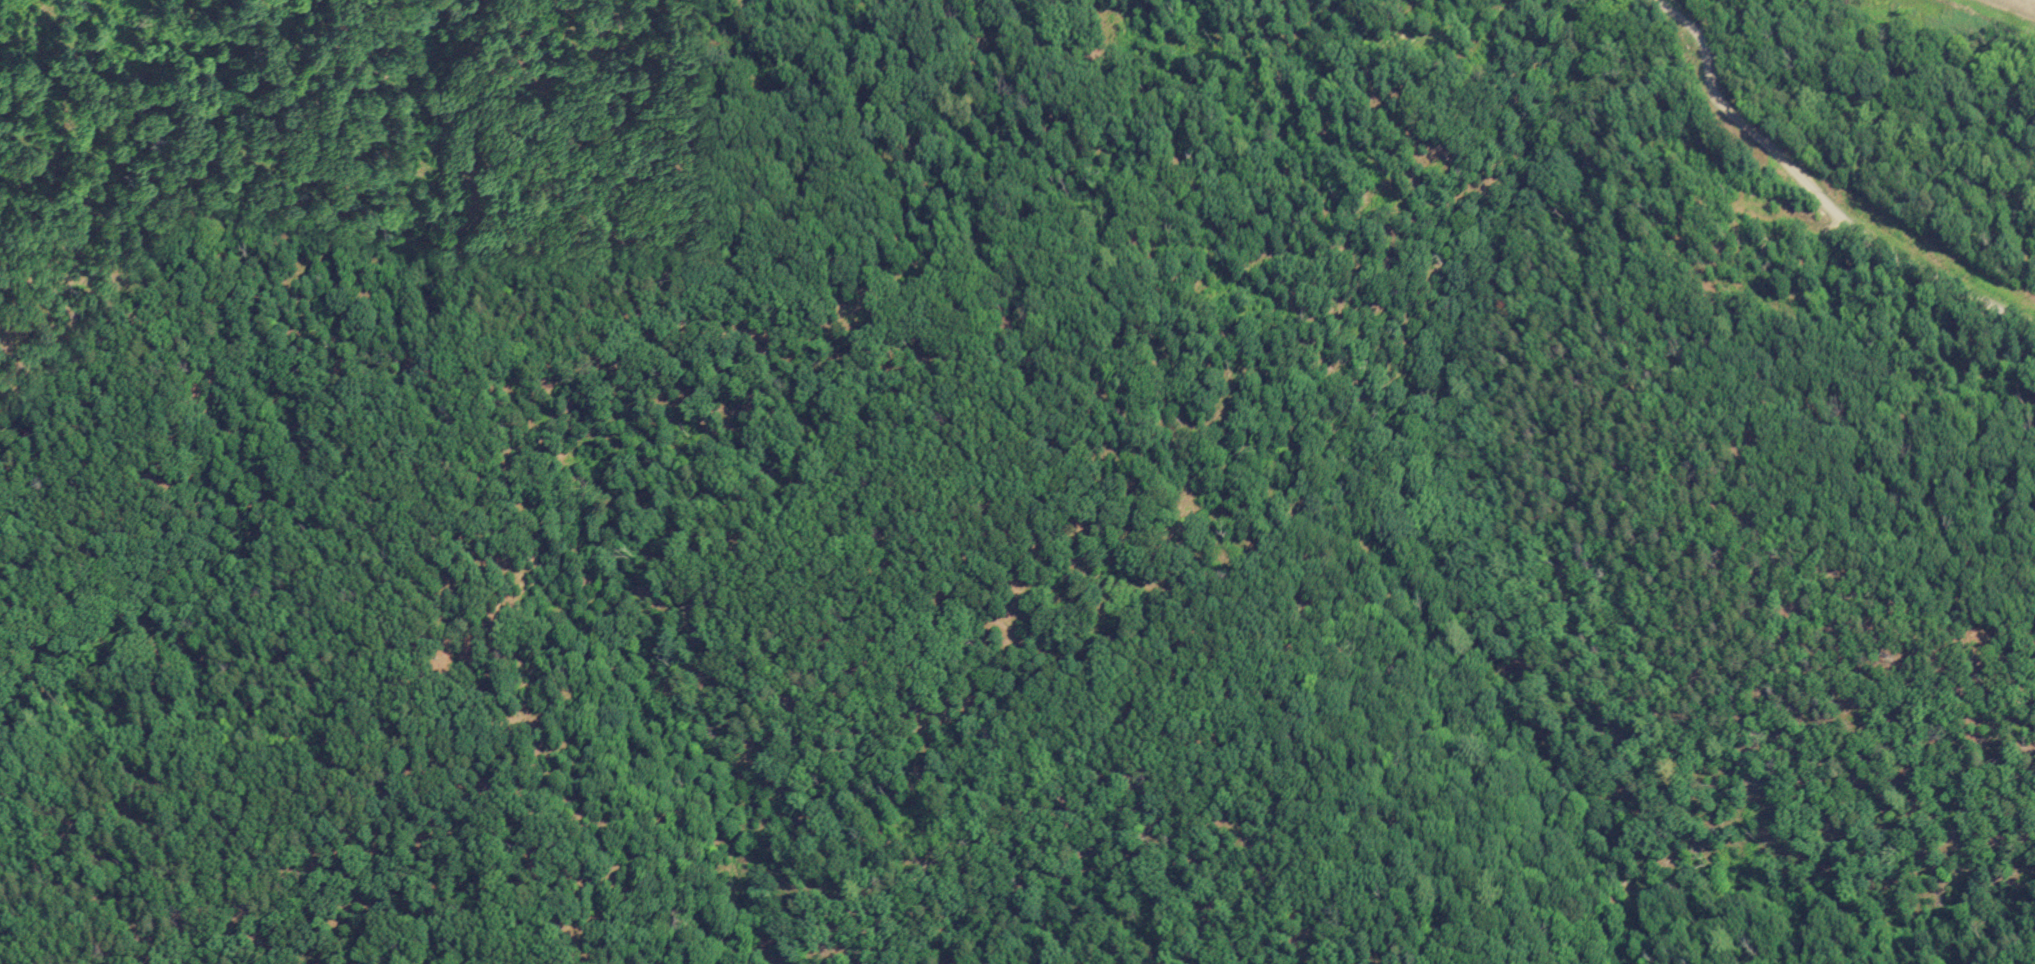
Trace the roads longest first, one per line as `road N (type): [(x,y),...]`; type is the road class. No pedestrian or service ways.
road 1 (residential): [(2034,331),(1860,235),(1748,131),(1725,103),(1694,30),(1654,0)]

